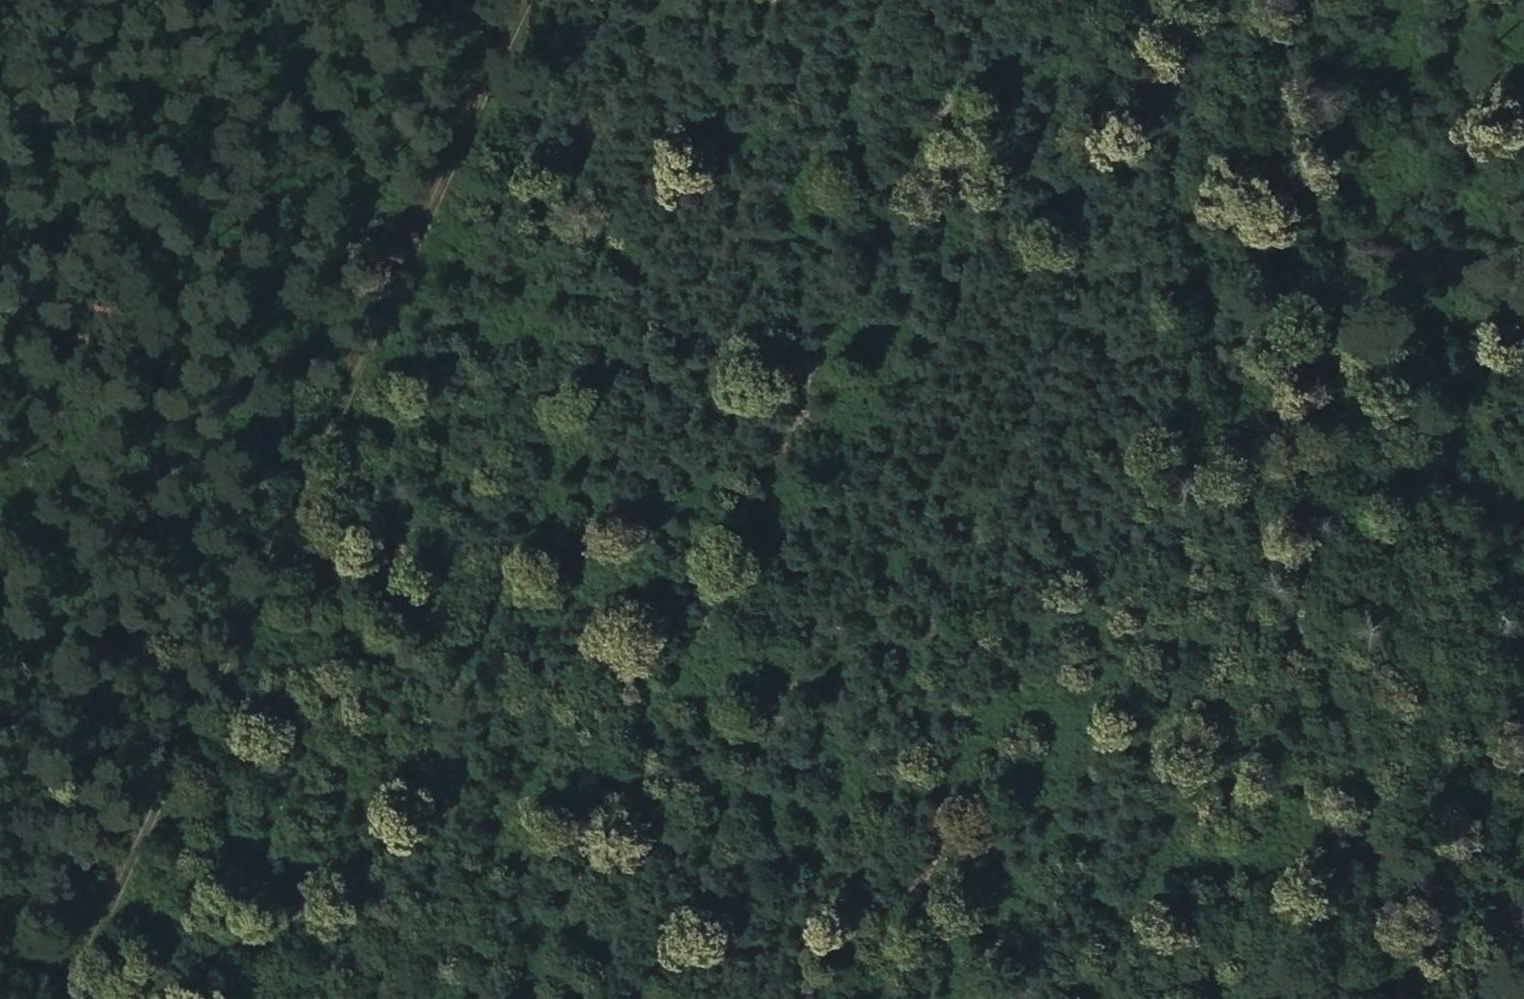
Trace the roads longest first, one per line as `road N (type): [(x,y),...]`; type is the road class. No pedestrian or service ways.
road 1 (track): [(34,998),(119,888),(538,0)]
road 2 (track): [(1523,558),(1289,0)]

